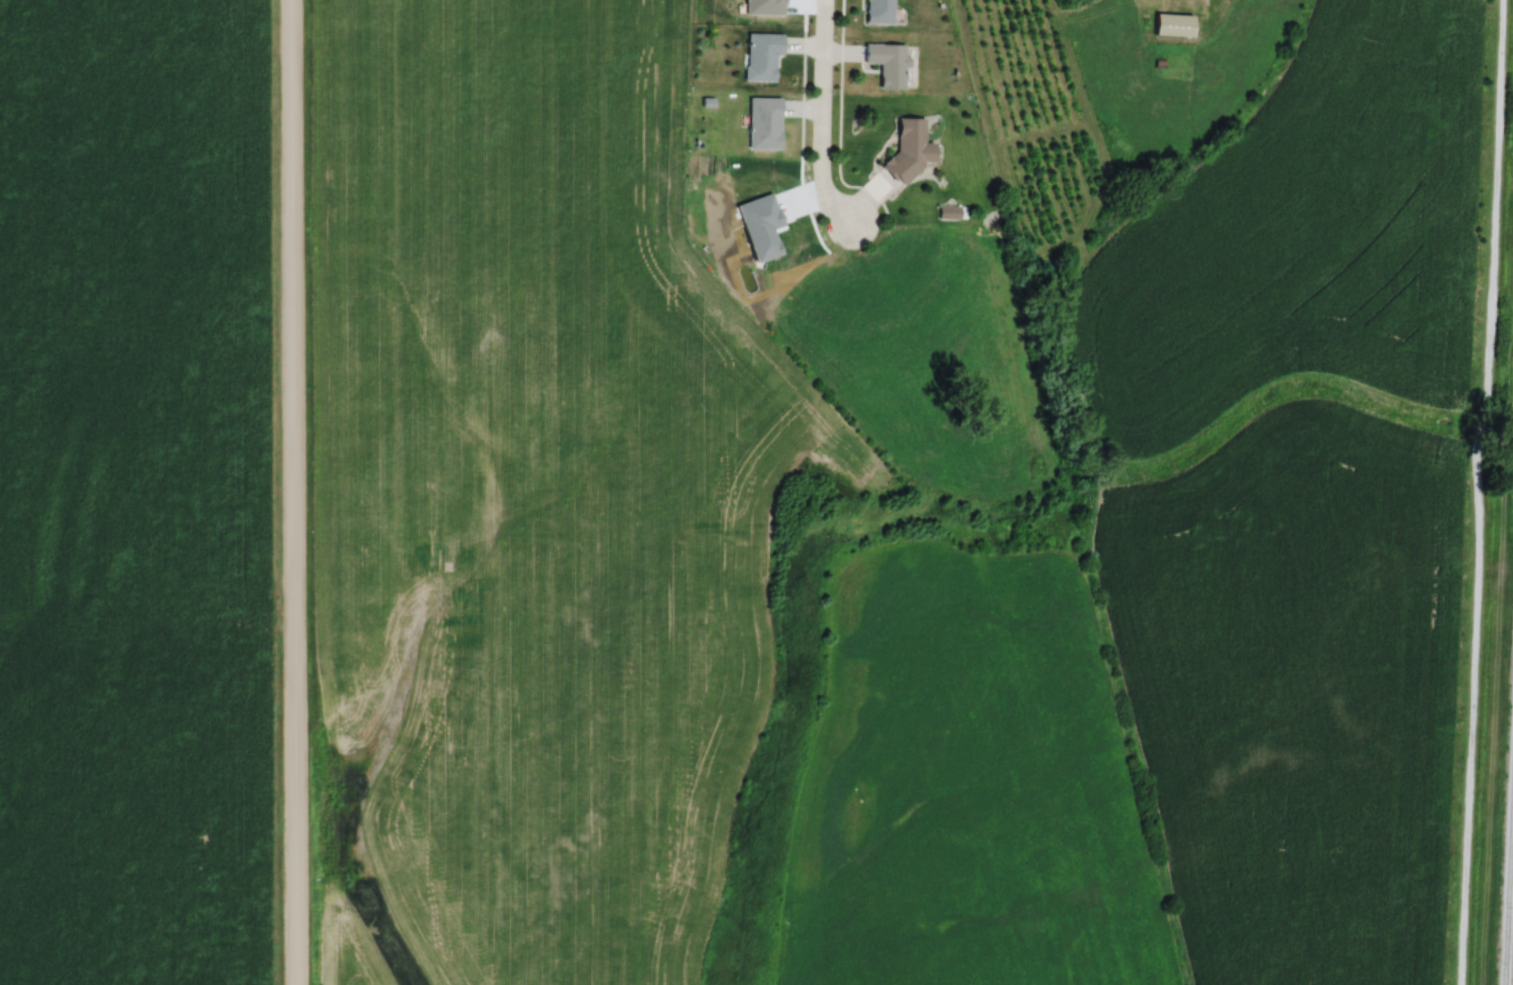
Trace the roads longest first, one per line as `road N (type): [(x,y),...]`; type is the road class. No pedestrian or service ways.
road 1 (residential): [(298,984),(289,0)]
road 2 (residential): [(850,222),(827,197),(819,162),(823,0)]

